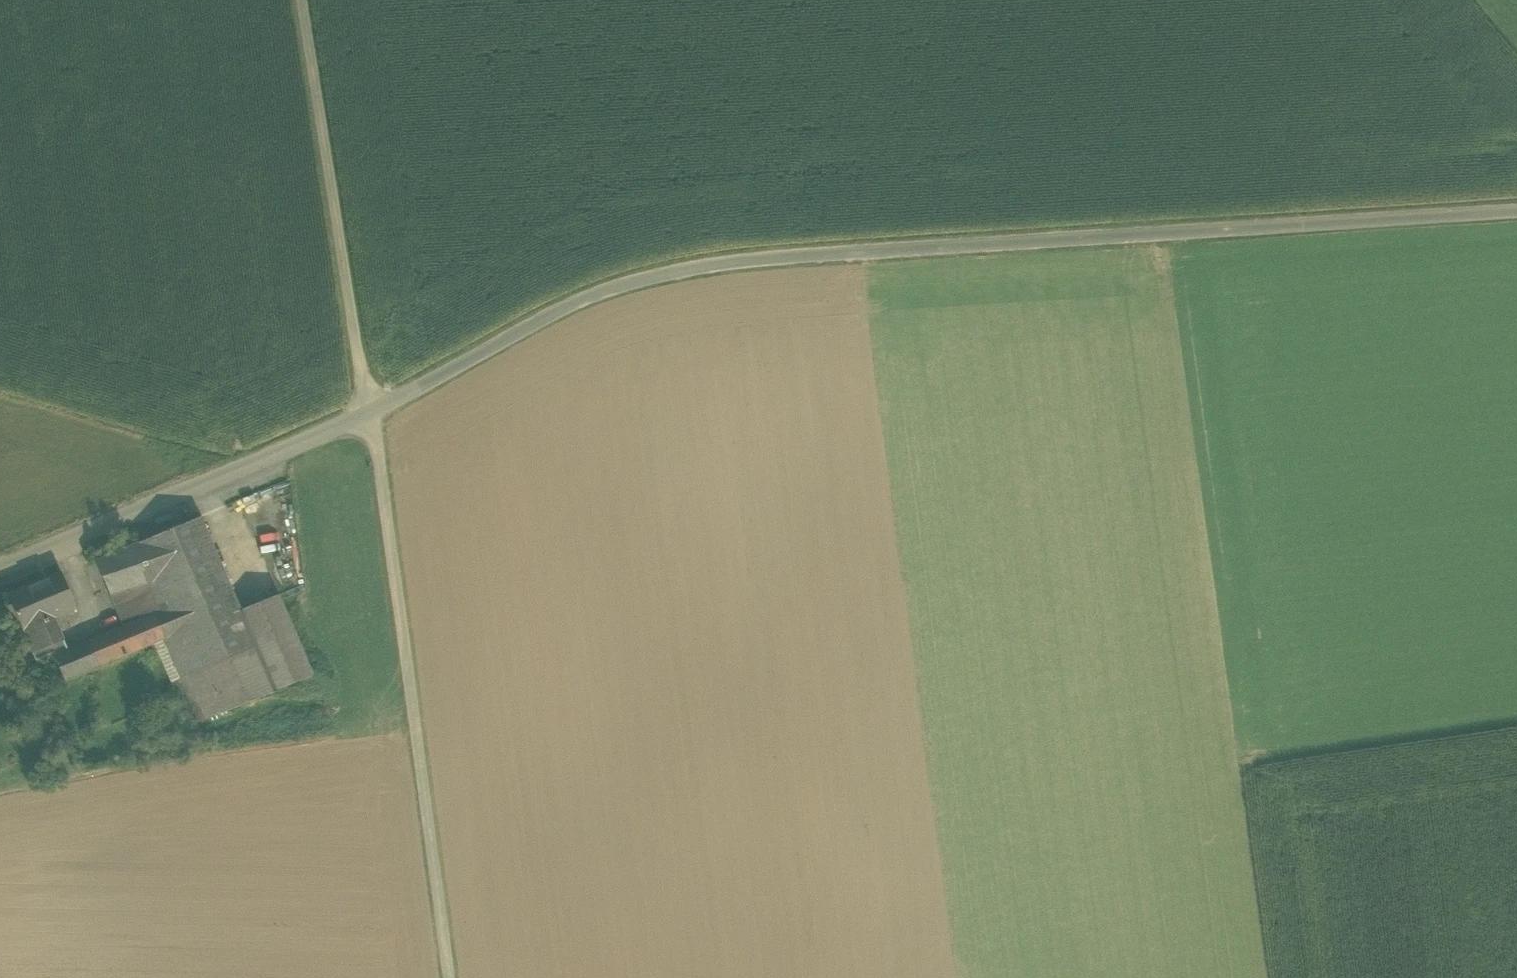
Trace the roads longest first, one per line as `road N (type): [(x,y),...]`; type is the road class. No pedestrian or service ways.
road 1 (unclassified): [(1516,211),(669,271),(560,307),(369,418)]
road 2 (unclassified): [(369,418),(448,977)]
road 3 (track): [(369,418),(302,0)]
road 4 (unclassified): [(369,418),(0,571)]

